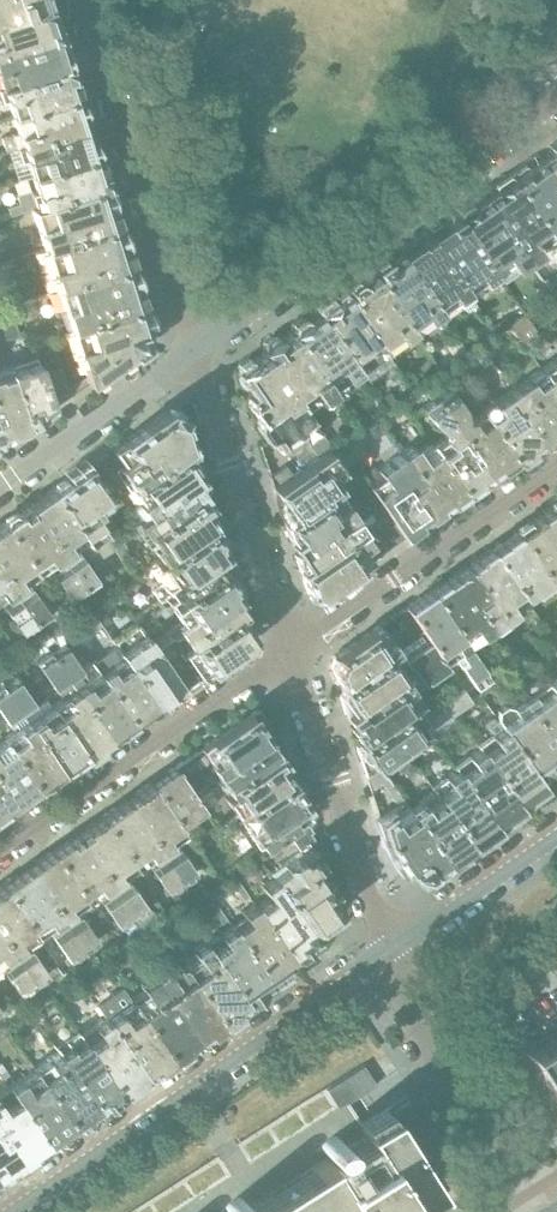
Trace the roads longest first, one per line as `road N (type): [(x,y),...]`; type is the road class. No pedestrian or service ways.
road 1 (residential): [(14,1211),(396,946)]
road 2 (residential): [(202,344),(556,100)]
road 3 (residential): [(86,0),(202,344)]
road 4 (residential): [(291,653),(0,854)]
road 5 (residential): [(291,653),(556,467)]
road 6 (residential): [(291,653),(202,344)]
road 7 (residential): [(396,946),(291,653)]
road 8 (residential): [(511,1211),(396,946)]
road 9 (residential): [(0,483),(202,344)]
road 10 (residential): [(396,946),(556,835)]

